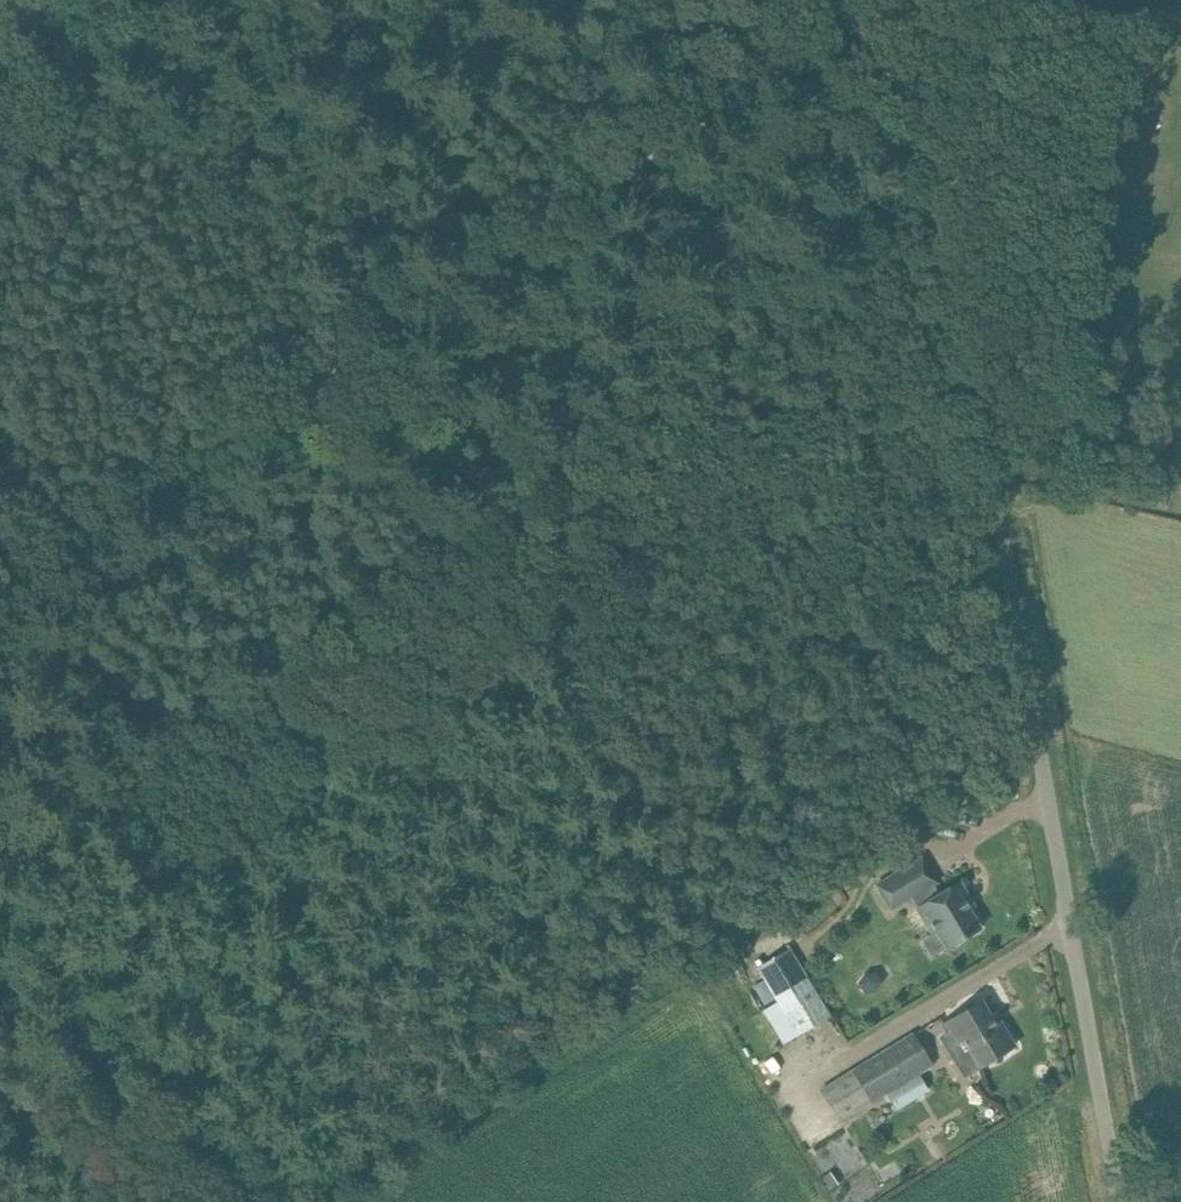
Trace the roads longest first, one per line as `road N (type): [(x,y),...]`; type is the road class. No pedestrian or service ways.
road 1 (unclassified): [(1119,1201),(896,0)]
road 2 (track): [(0,585),(675,141),(859,0)]

